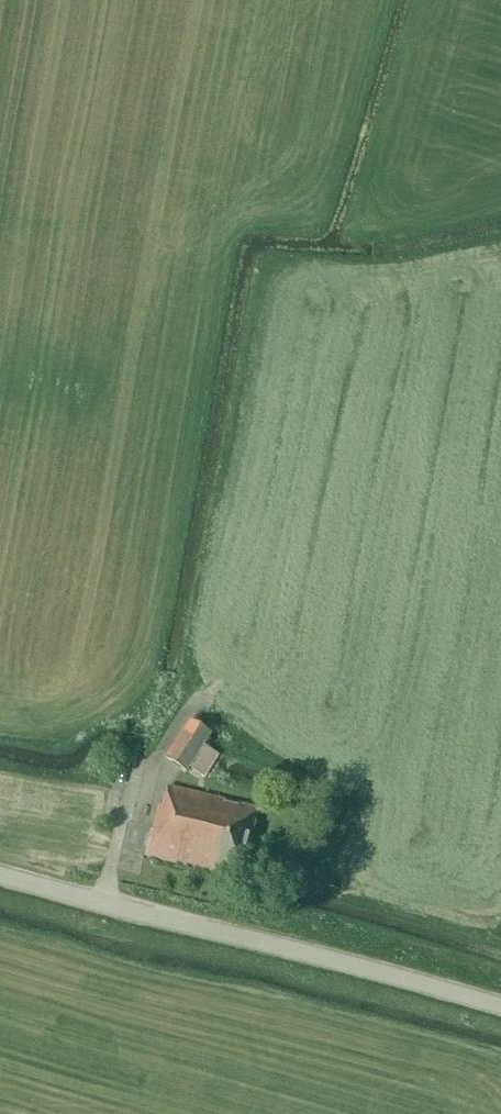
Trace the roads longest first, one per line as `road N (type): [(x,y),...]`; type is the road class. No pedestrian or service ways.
road 1 (unclassified): [(500,1008),(0,875)]

